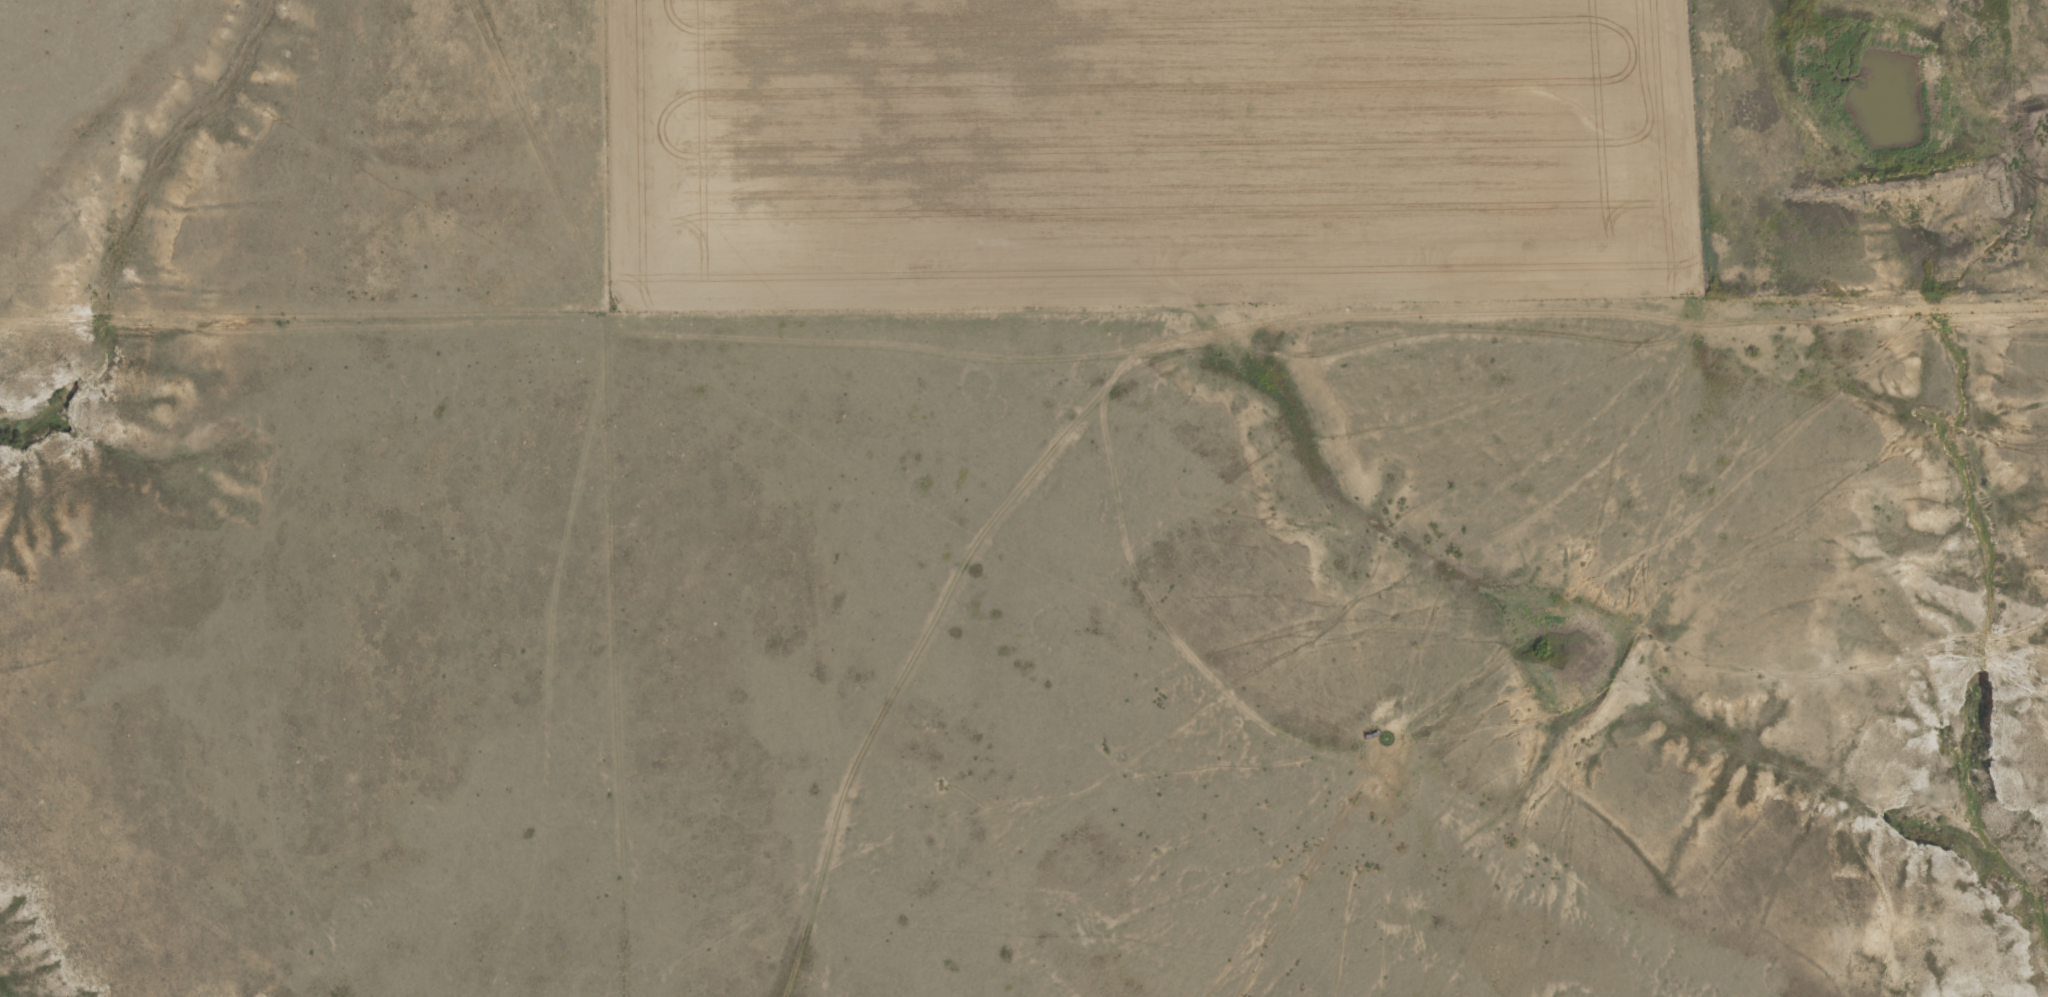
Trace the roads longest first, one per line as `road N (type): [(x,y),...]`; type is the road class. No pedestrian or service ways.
road 1 (residential): [(796,996),(821,905),(961,629),(1107,456),(1184,404),(1439,289),(1637,242),(1704,253)]

